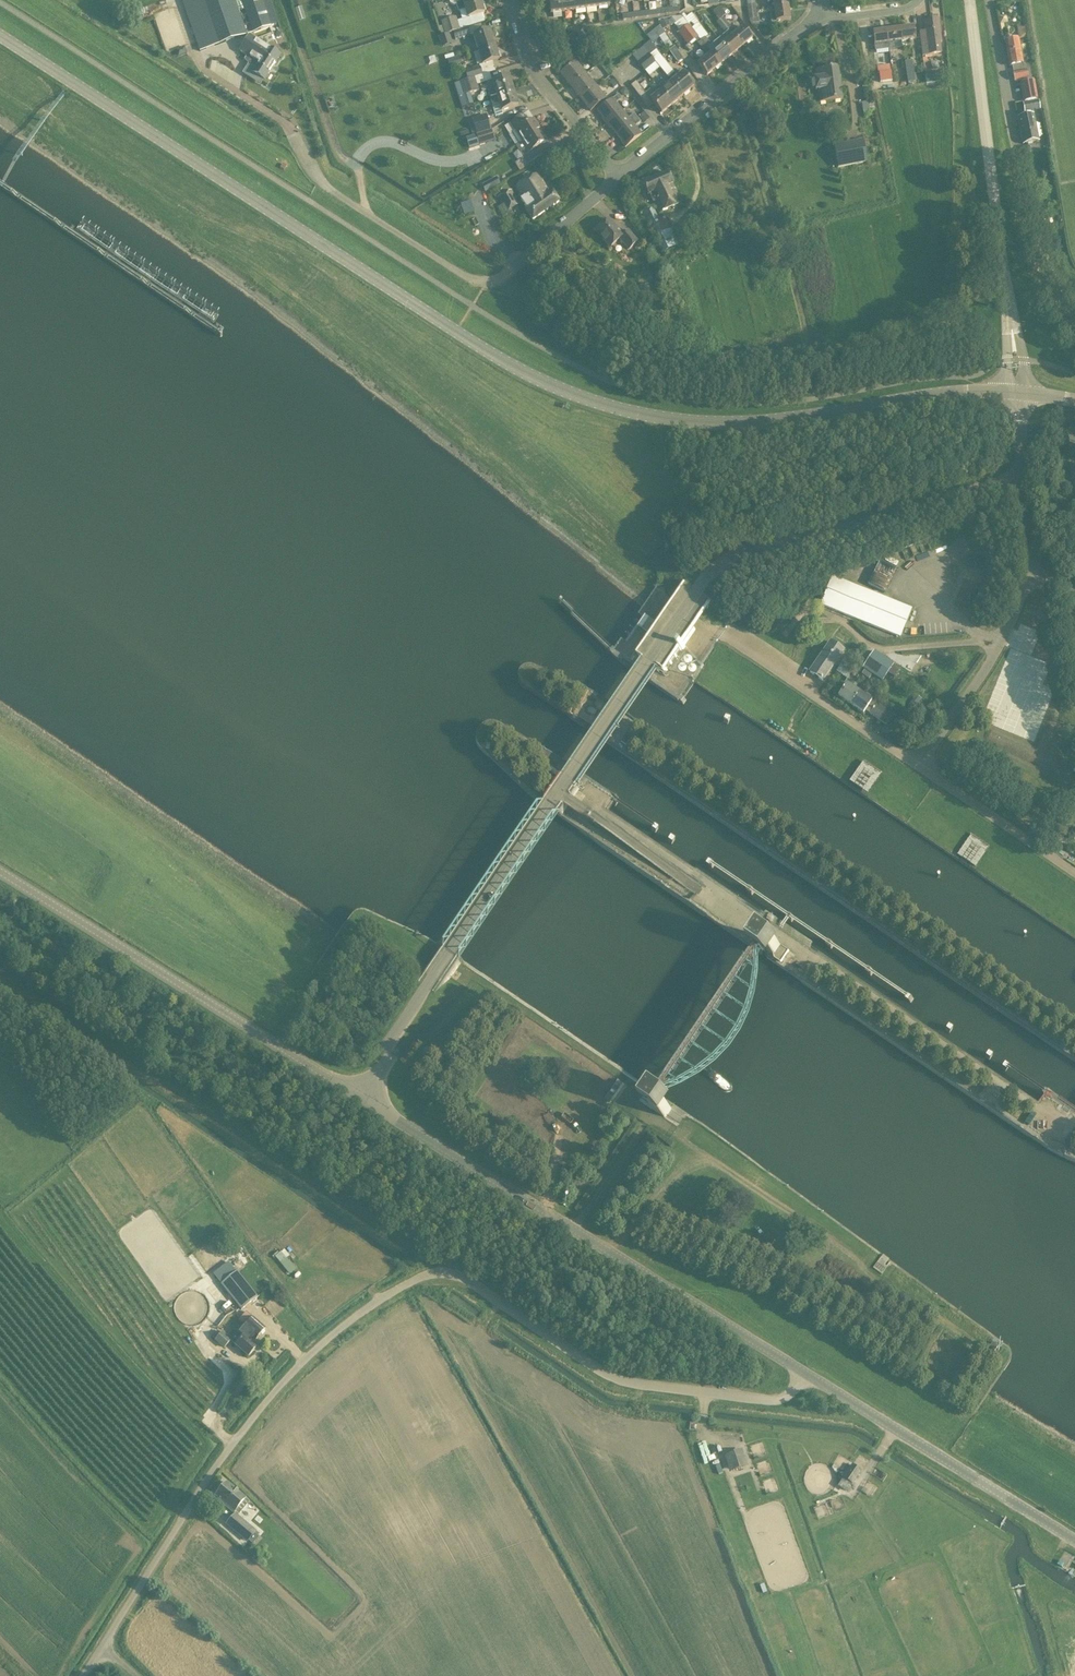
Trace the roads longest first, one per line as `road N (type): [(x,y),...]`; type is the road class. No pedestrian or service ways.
road 1 (primary): [(1017,392),(944,393),(730,423),(595,402),(479,347),(0,36)]
road 2 (unclassified): [(84,1675),(232,1448),(330,1339),(424,1278),(445,1272),(463,1279),(611,1378),(775,1402),(792,1395),(805,1372)]
road 3 (unclassified): [(363,1098),(703,594),(732,565),(767,548),(1023,479)]
road 4 (unclassified): [(805,1372),(363,1098)]
road 5 (residential): [(511,0),(531,66),(621,176),(822,18)]
road 6 (unclassified): [(0,872),(363,1098)]
road 7 (unclassified): [(1017,392),(970,0)]
road 8 (unclassified): [(1074,1540),(805,1372)]
road 9 (unclassified): [(1074,302),(1036,229),(989,0)]
road 10 (residential): [(728,635),(918,766)]
road 11 (residential): [(918,766),(1000,640),(1030,568)]
road 12 (residential): [(918,766),(1074,872)]

